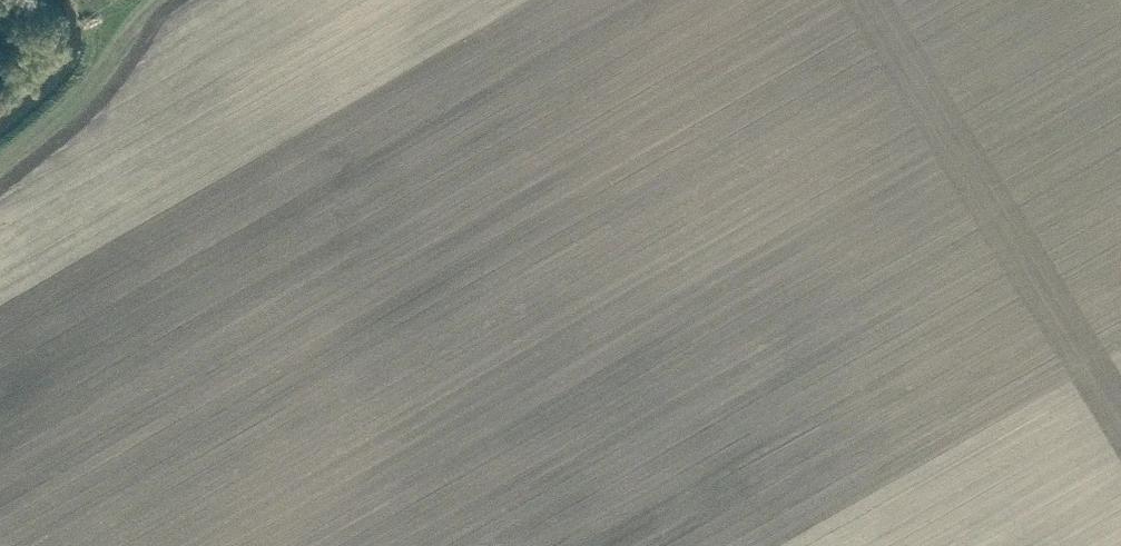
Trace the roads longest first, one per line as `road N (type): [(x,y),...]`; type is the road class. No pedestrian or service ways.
road 1 (track): [(863,0),(1120,392)]
road 2 (track): [(0,163),(47,126),(121,40)]

